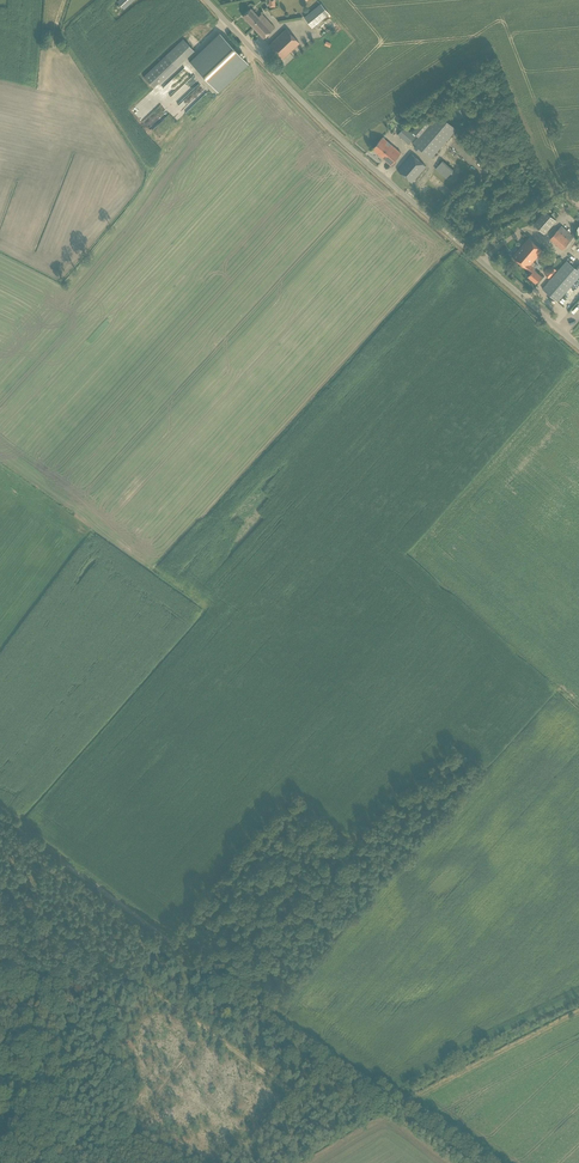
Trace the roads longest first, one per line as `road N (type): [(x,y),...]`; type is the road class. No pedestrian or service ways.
road 1 (unclassified): [(578,346),(345,143),(206,0)]
road 2 (track): [(0,816),(404,1113)]

